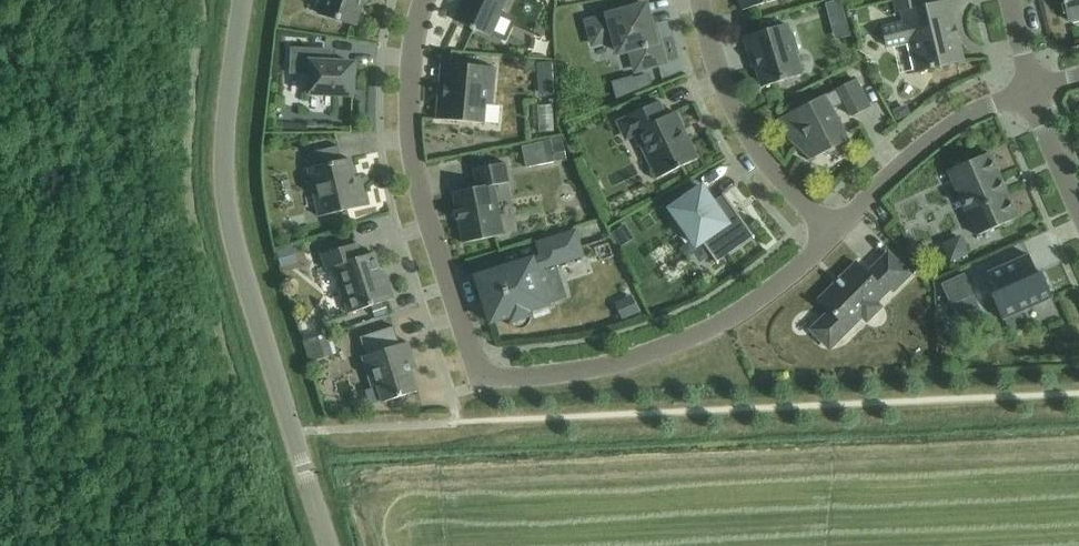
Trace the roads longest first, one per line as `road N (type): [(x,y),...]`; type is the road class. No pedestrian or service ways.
road 1 (tertiary): [(330,545),(239,258),(224,174),(239,0)]
road 2 (residential): [(481,377),(594,369),(711,330),(774,290),(837,233)]
road 3 (residential): [(481,377),(414,150),(413,62),(424,0)]
road 4 (residential): [(837,233),(758,140),(732,92),(705,0)]
road 5 (residential): [(837,233),(927,145),(977,111),(1033,87)]
road 6 (residential): [(1078,206),(1033,87)]

